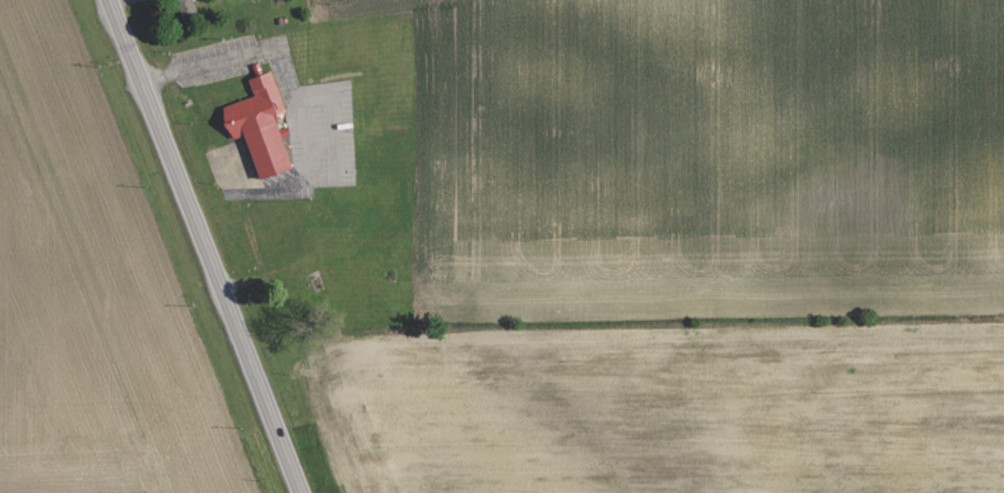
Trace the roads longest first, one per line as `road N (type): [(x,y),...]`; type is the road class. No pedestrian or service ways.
road 1 (primary): [(300,492),(201,236)]
road 2 (primary): [(201,236),(105,0)]

